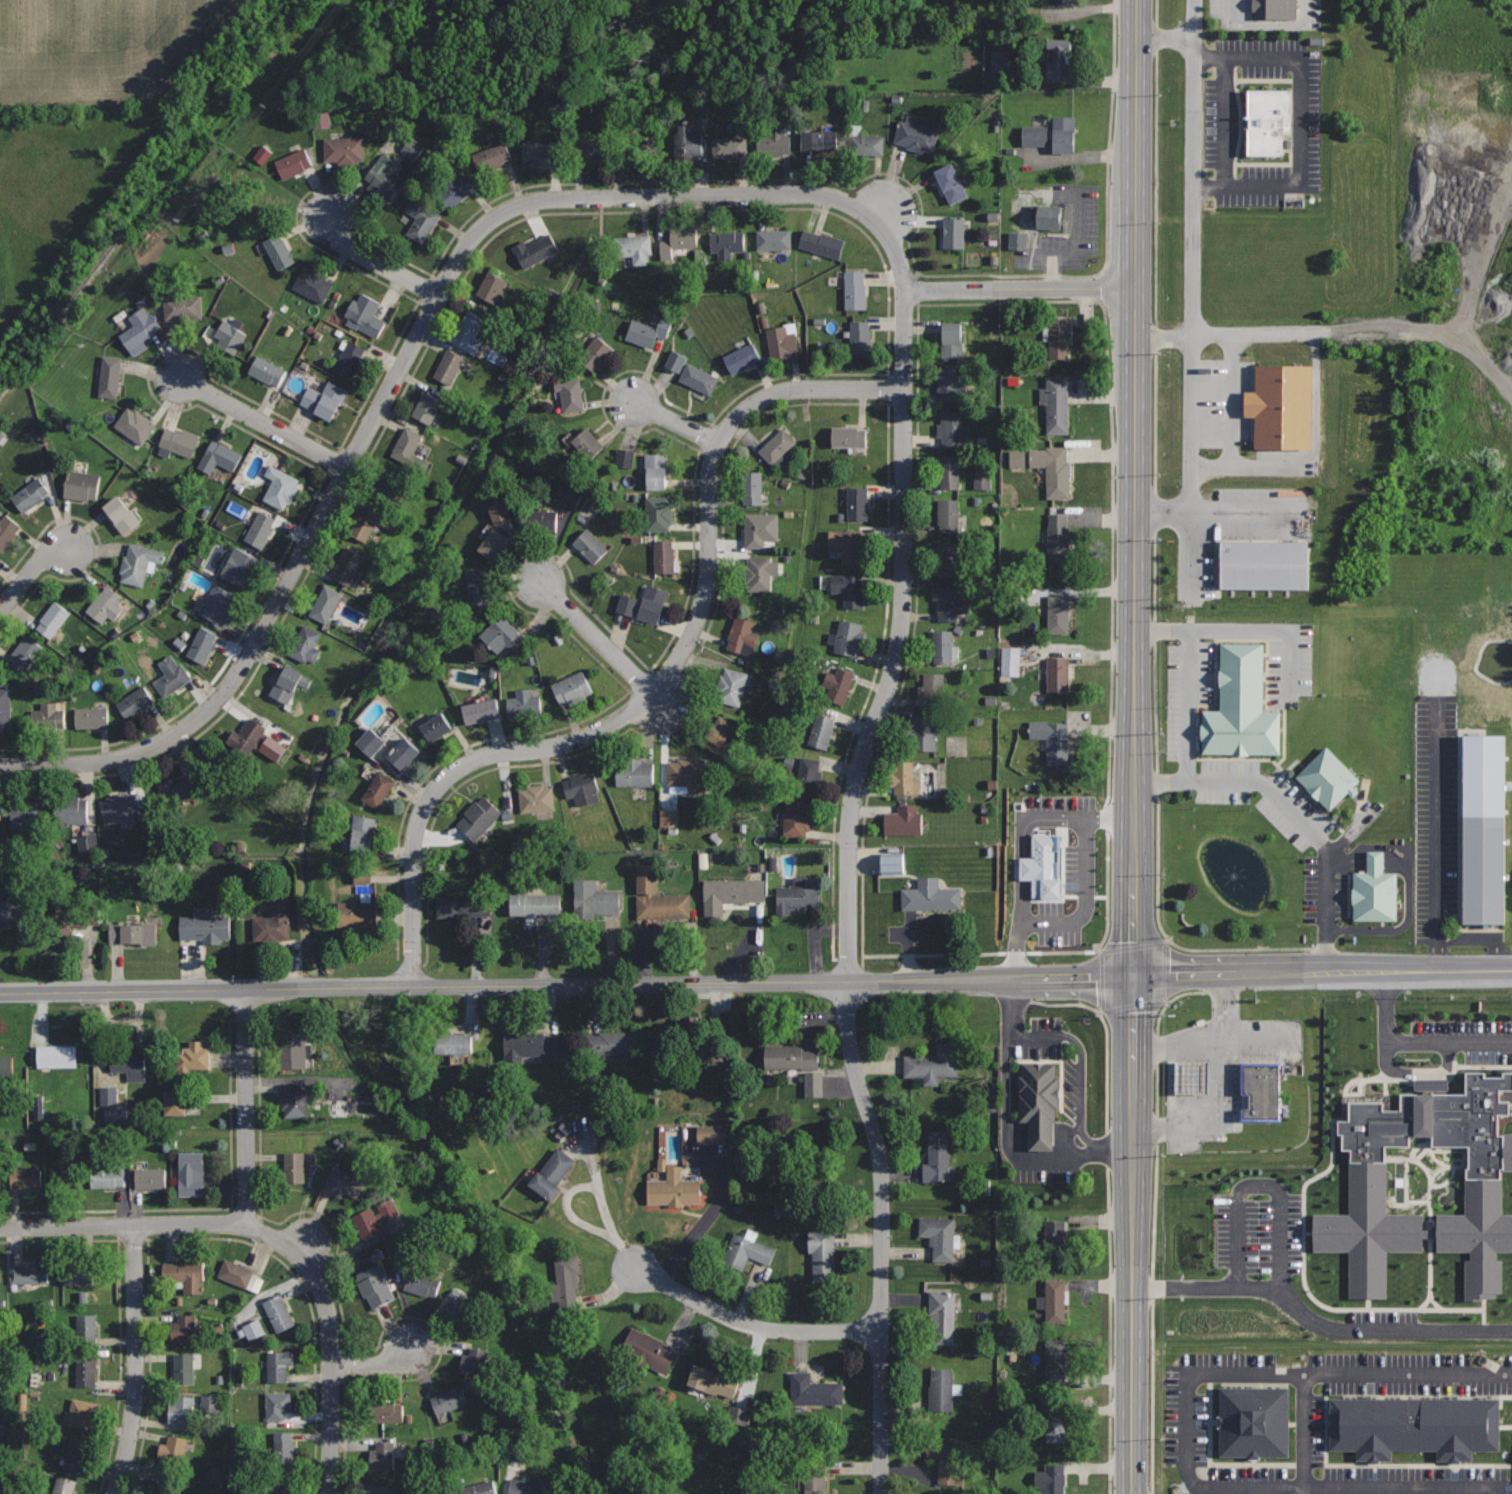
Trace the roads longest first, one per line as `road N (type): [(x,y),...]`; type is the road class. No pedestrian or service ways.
road 1 (residential): [(870,216),(900,261),(904,390),(902,621),(852,807),(848,982),(848,1034),(881,1177),(880,1493)]
road 2 (residential): [(870,216),(817,194),(741,194),(539,201),(495,218),(462,252),(231,681),(207,710),(133,754),(0,764)]
road 3 (residential): [(1132,979),(0,994)]
road 4 (secondary): [(1136,0),(1132,979)]
road 5 (residential): [(904,390),(783,392),(728,427),(712,467),(704,598),(669,670),(594,733),(472,761),(444,780),(423,811),(414,841),(414,988)]
road 6 (secondary): [(1132,979),(1131,1493)]
road 7 (residential): [(1511,972),(1132,979)]
road 8 (residential): [(327,1493),(326,1306),(312,1273),(286,1247),(245,1226)]
road 9 (residential): [(134,1227),(135,1392),(113,1493)]
road 10 (residential): [(882,1332),(742,1323),(638,1269)]
road 11 (residential): [(0,1228),(245,1226)]
road 12 (residential): [(245,1226),(245,990)]
road 13 (residential): [(1136,289),(903,292)]
road 14 (residential): [(348,467),(180,378)]
road 15 (residential): [(651,689),(540,582)]
road 16 (residential): [(440,294),(340,238),(330,215)]

